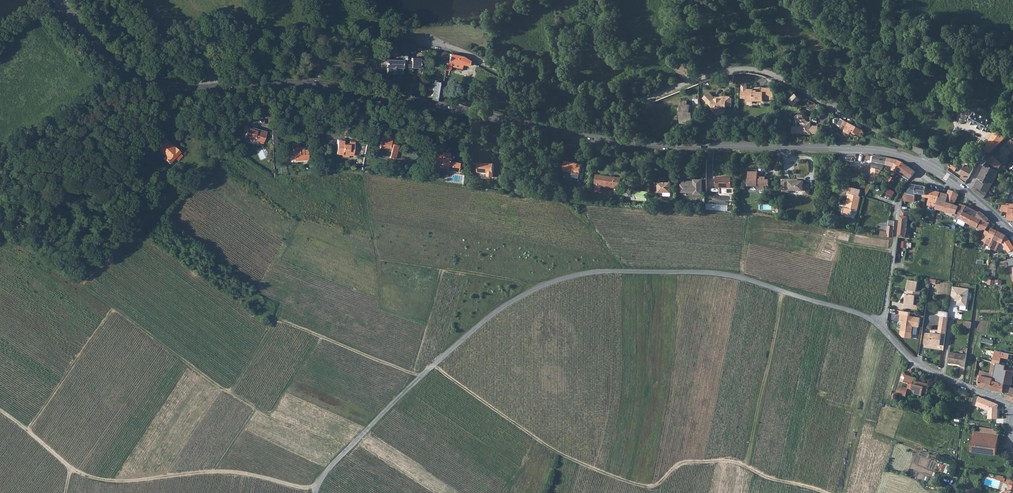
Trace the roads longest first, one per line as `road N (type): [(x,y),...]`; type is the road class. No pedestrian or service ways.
road 1 (secondary): [(58,0),(109,58),(165,86),(310,84),(614,141),(863,149),(928,165)]
road 2 (unclassified): [(1012,407),(940,377),(865,315),(742,276),(592,271),(527,293),(483,323),(329,468),(314,492)]
road 3 (unclassified): [(928,165),(916,148),(764,72),(730,69),(648,98),(603,99),(520,81),(455,46)]
road 4 (track): [(26,431),(113,309),(270,415),(319,337),(275,320)]
road 5 (track): [(823,492),(727,460),(682,463),(651,489),(621,481),(556,453),(433,366)]
road 6 (track): [(0,413),(93,479),(215,472),(315,490)]
road 7 (track): [(836,108),(883,41),(889,0)]

